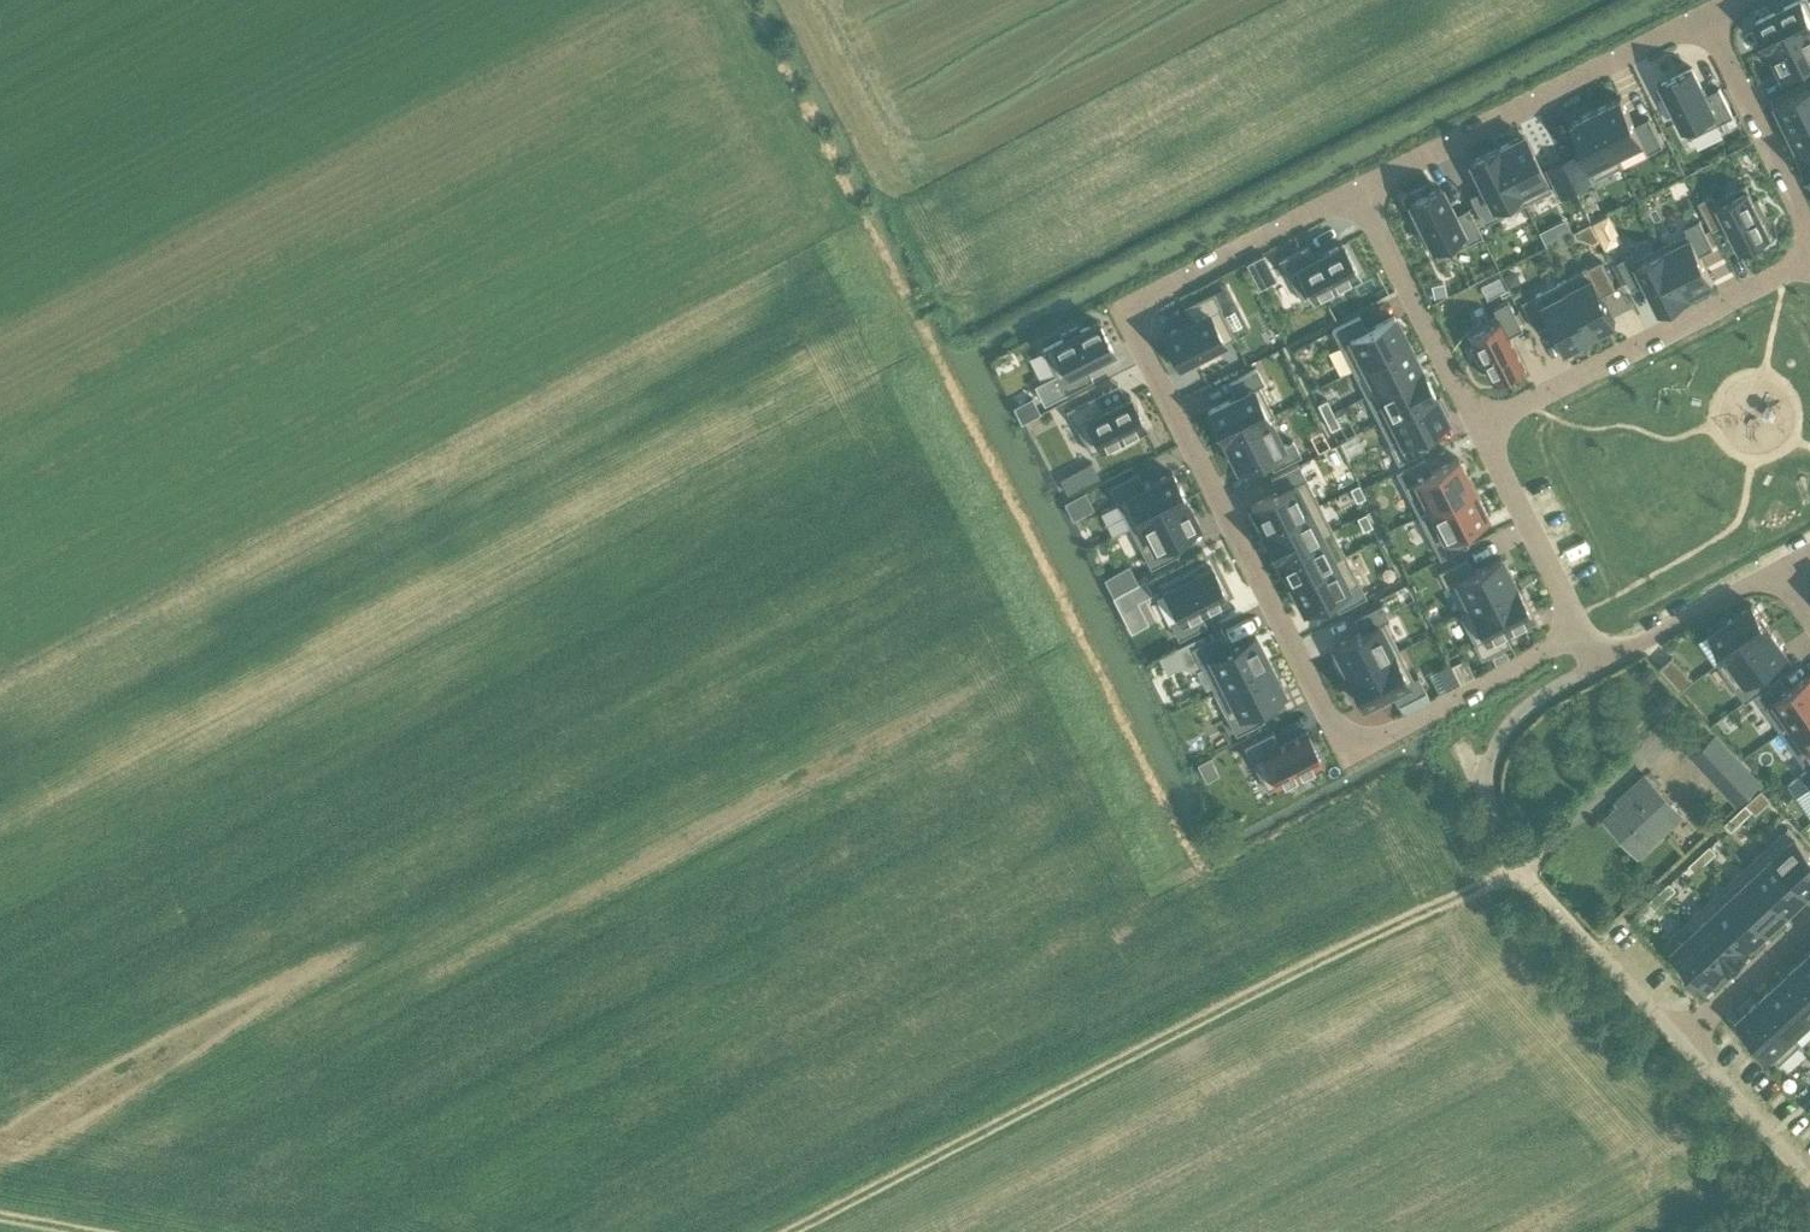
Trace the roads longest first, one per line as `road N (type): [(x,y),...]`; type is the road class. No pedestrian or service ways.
road 1 (residential): [(1582,631),(1380,737),(1347,735),(1140,343),(1138,307),(1146,295),(1358,189)]
road 2 (track): [(1517,867),(1259,988),(786,1231)]
road 3 (residential): [(1681,1040),(1517,867),(1488,795),(1494,744),(1511,722),(1596,660)]
road 4 (residential): [(1358,189),(1704,16)]
road 5 (residential): [(1479,424),(1809,258)]
road 6 (residential): [(1479,424),(1358,189)]
road 7 (residential): [(1704,16),(1809,228)]
road 8 (residential): [(1582,631),(1479,424)]
road 9 (residential): [(1596,660),(1778,564)]
road 10 (residential): [(1809,1177),(1681,1040)]
road 11 (residential): [(1681,1040),(1809,920)]

